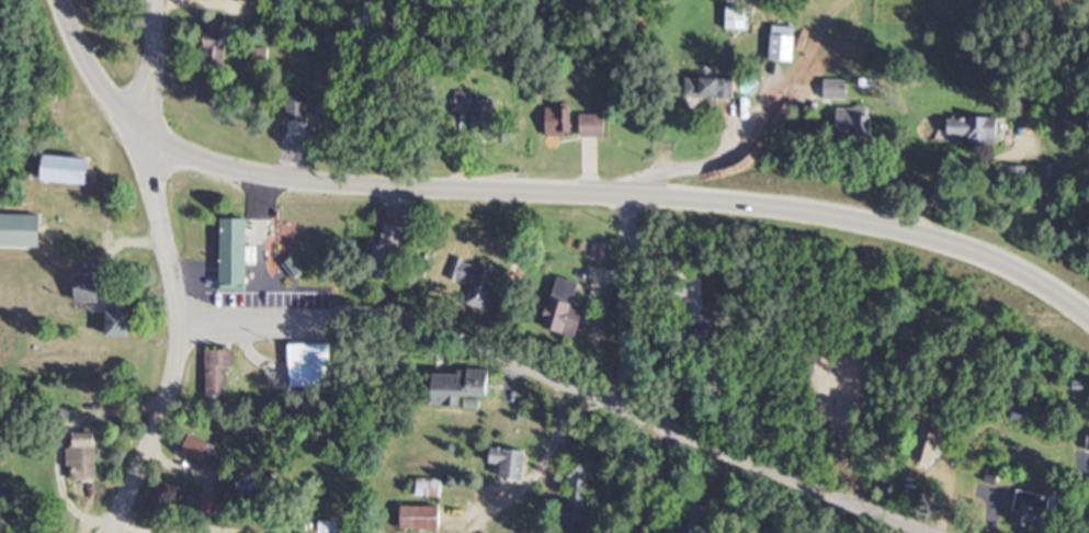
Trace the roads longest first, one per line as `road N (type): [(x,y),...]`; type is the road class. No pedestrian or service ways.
road 1 (secondary): [(141,133),(217,166),(321,183),(623,194),(840,217),(1000,261),(1088,319)]
road 2 (residential): [(927,532),(356,308),(172,325)]
road 3 (secondary): [(105,532),(172,360),(170,298),(137,146),(141,133)]
road 4 (residential): [(611,407),(623,194)]
road 5 (secondary): [(60,0),(78,60),(115,112),(141,133)]
road 6 (tertiary): [(154,0),(141,133)]

